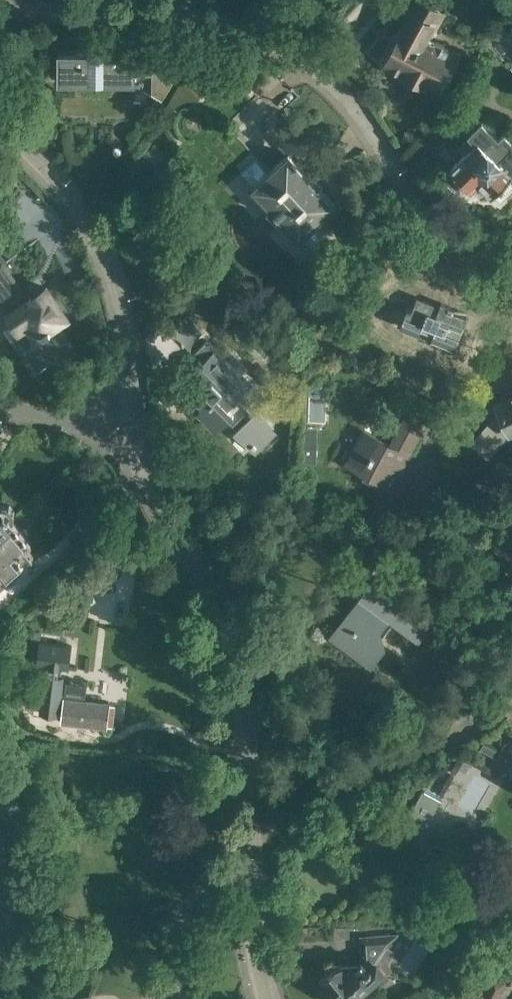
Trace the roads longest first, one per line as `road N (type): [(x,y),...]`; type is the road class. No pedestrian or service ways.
road 1 (residential): [(0,9),(196,25),(314,57),(341,77),(447,230),(511,271)]
road 2 (residential): [(247,855),(231,648),(209,586),(127,423)]
road 3 (residential): [(127,423),(134,314),(104,236),(0,117)]
road 4 (residential): [(247,855),(319,792),(511,703)]
road 5 (residential): [(511,560),(465,538),(425,496),(430,453),(449,420),(511,381)]
road 6 (unclassified): [(49,998),(48,918),(0,793)]
road 7 (residential): [(267,998),(247,855)]
road 8 (residential): [(127,423),(0,403)]

